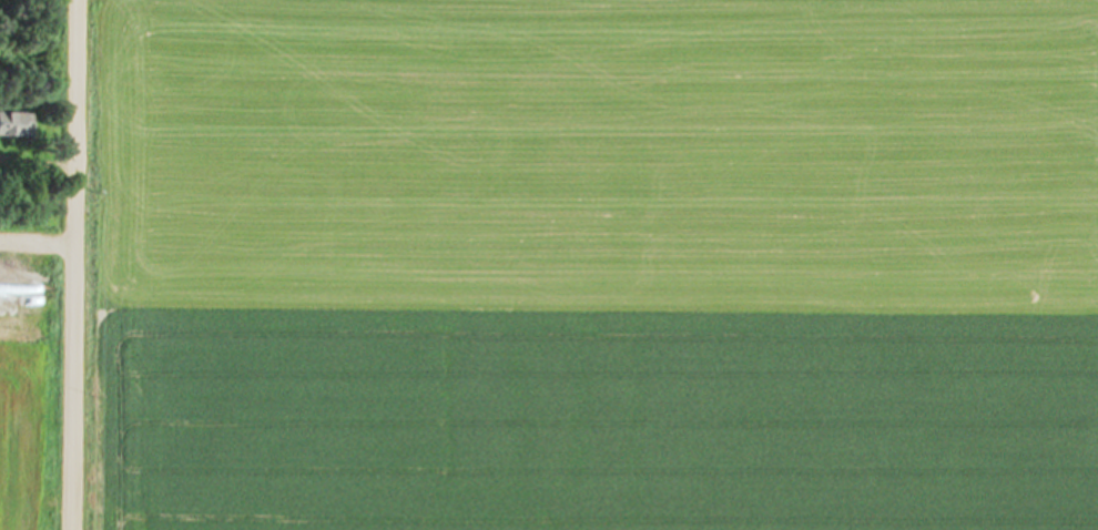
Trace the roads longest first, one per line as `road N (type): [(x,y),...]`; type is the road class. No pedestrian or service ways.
road 1 (residential): [(69,529),(73,0)]

